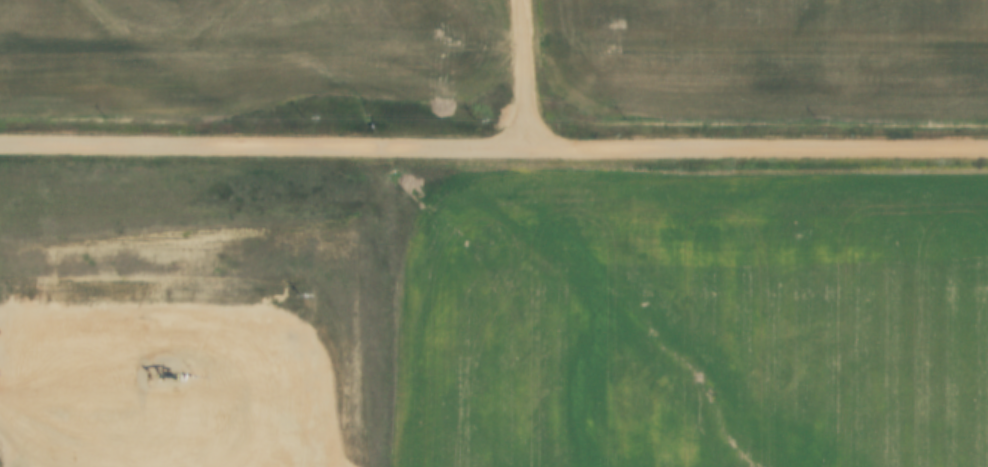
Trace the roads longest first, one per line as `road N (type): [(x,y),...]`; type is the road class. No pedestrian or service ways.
road 1 (residential): [(0,136),(216,134),(244,128),(350,68),(561,123),(641,132),(987,138)]

